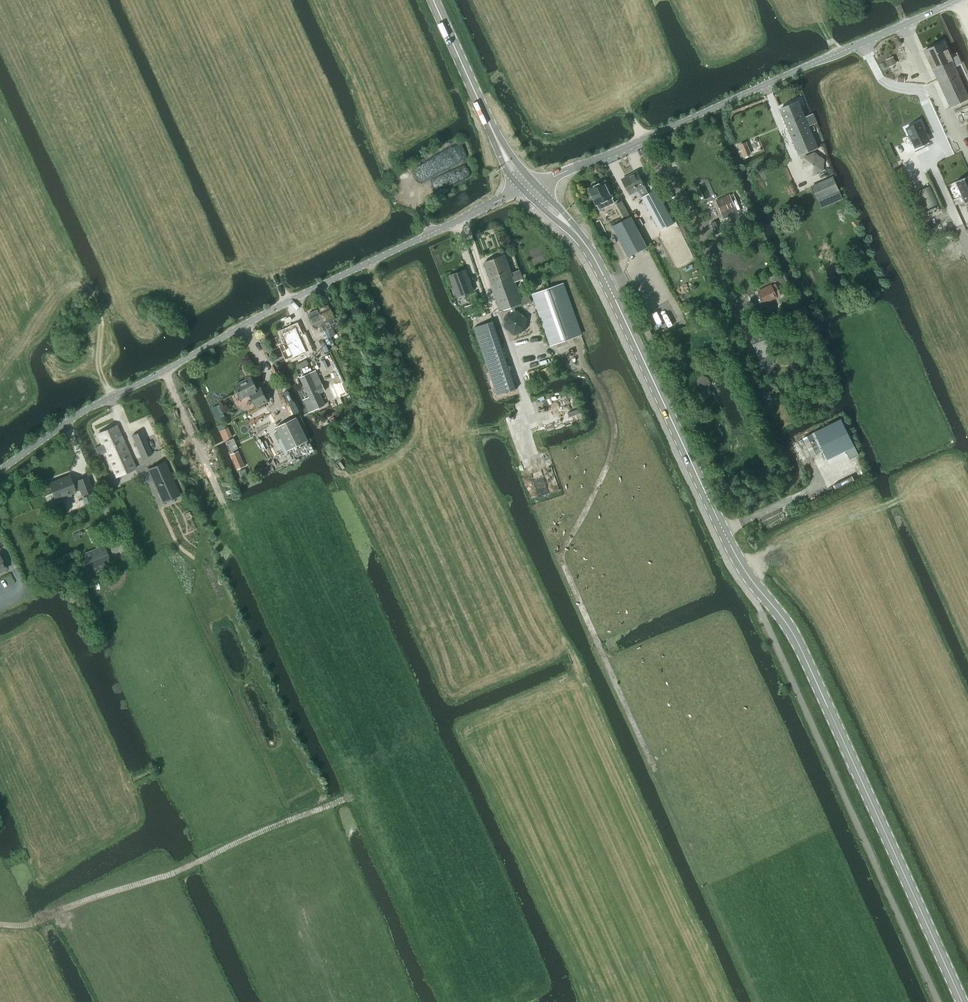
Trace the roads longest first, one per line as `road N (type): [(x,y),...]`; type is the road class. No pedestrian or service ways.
road 1 (secondary): [(962,1001),(803,652),(731,548),(600,271),(528,188)]
road 2 (unclassified): [(0,471),(114,396),(528,188)]
road 3 (track): [(515,373),(570,355),(604,392),(614,441),(562,557),(653,764)]
road 4 (unclassified): [(528,188),(958,0)]
road 5 (track): [(0,924),(26,925),(173,873),(353,795)]
road 6 (secondary): [(528,188),(504,156),(433,0)]

